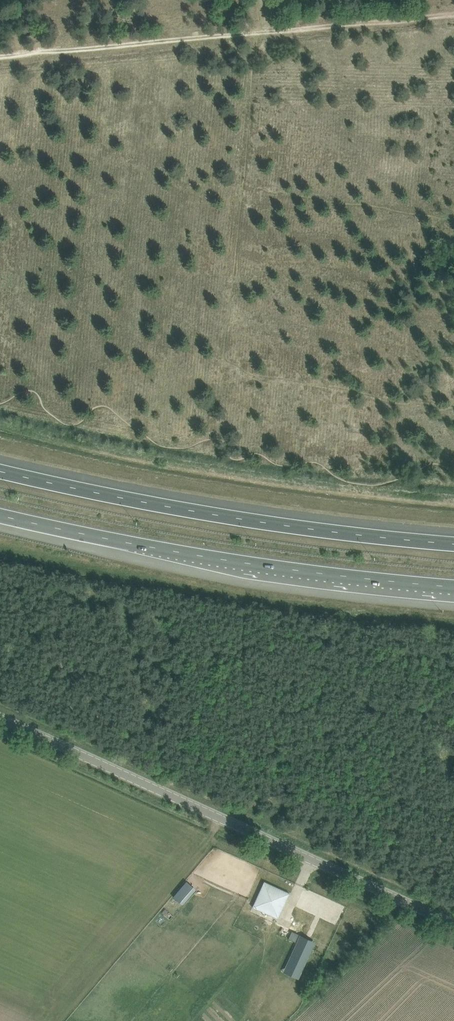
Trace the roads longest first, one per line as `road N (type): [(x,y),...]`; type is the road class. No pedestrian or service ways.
road 1 (tertiary): [(453,925),(0,718)]
road 2 (motorway): [(453,542),(226,517),(0,469)]
road 3 (motorway): [(0,516),(124,543),(453,586)]
road 4 (track): [(453,17),(0,58)]

